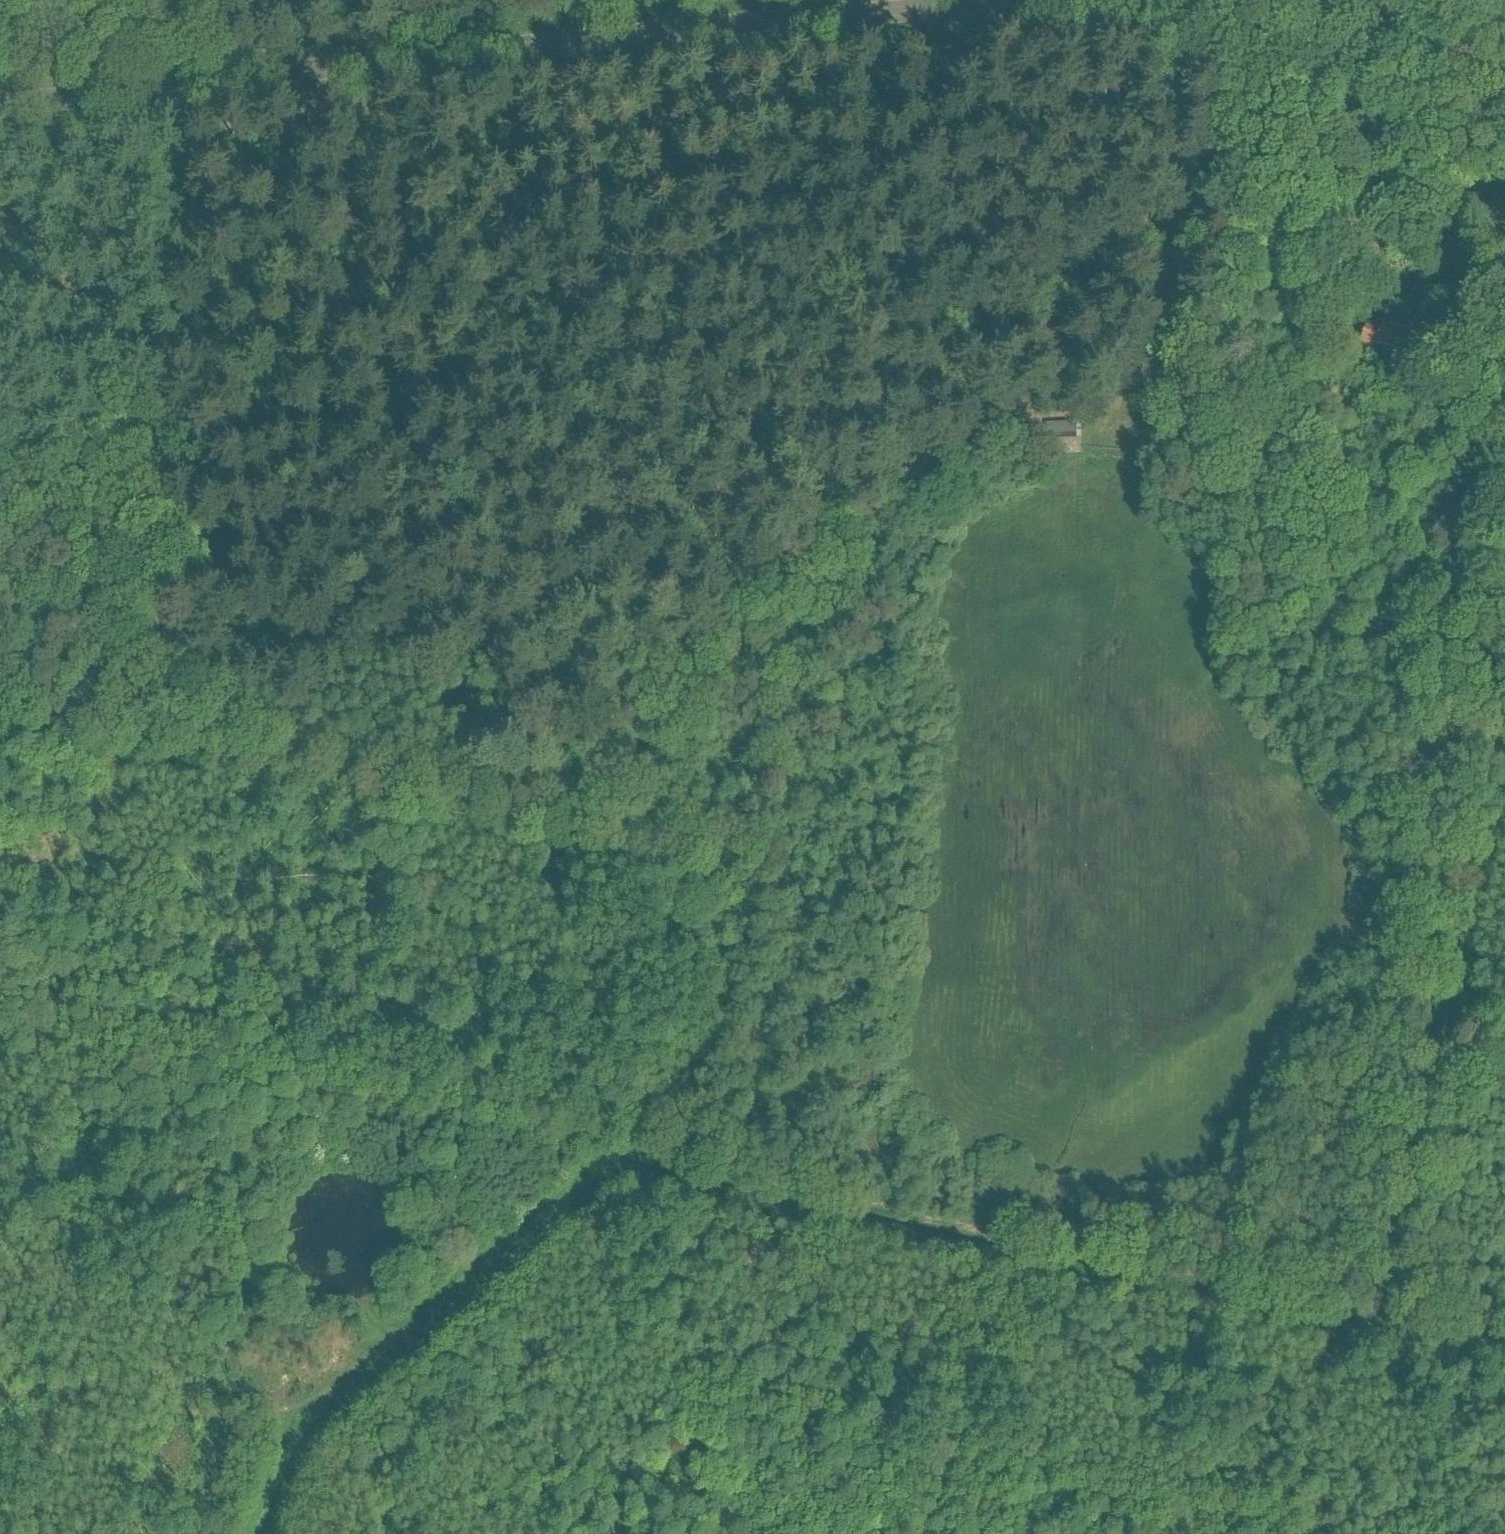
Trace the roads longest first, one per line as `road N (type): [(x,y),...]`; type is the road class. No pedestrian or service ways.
road 1 (track): [(278,1533),(306,1458),(393,1362),(628,1184),(1368,1343),(1377,1332),(1504,758)]
road 2 (tertiary): [(1067,0),(541,46),(0,110)]
road 3 (track): [(1212,3),(1214,148),(1182,230),(1170,335),(1125,445)]
road 4 (tertiary): [(1504,95),(1335,24),(1268,8),(1151,0)]

